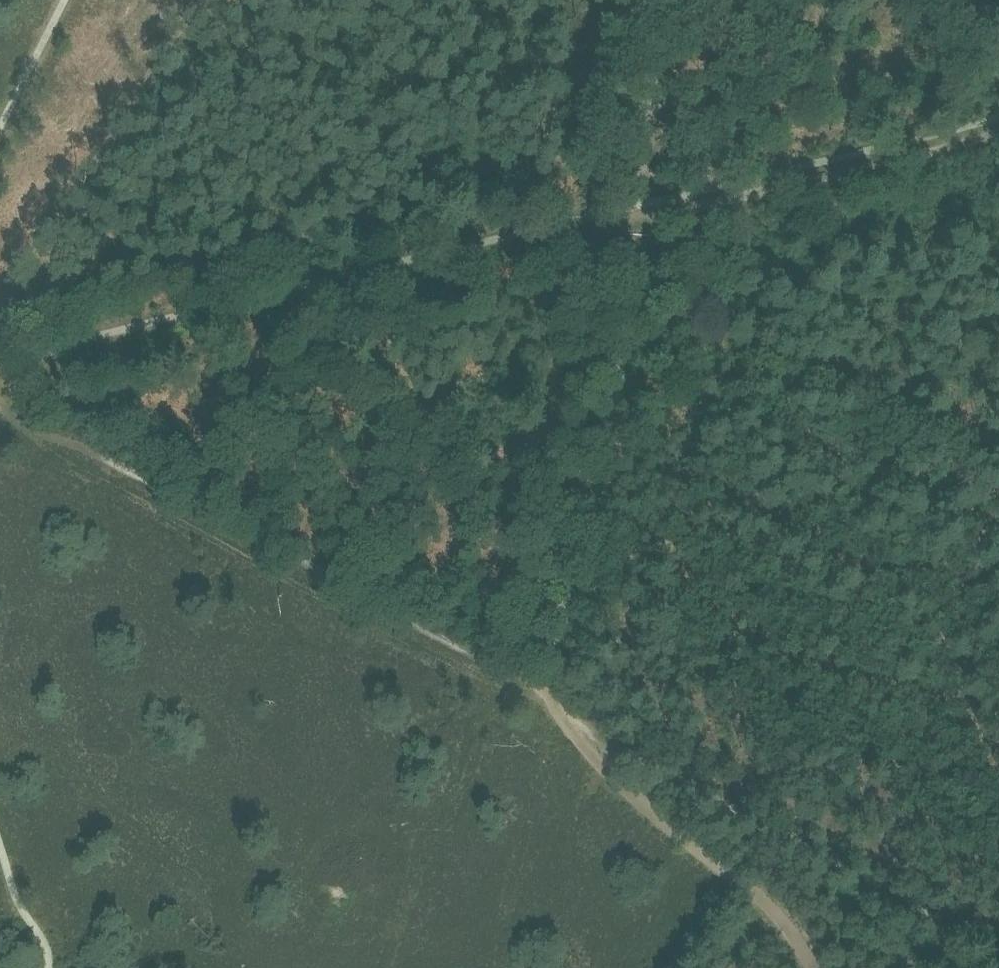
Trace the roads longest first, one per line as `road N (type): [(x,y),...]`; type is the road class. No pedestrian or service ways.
road 1 (track): [(998,949),(593,739),(546,701),(548,667),(610,495),(644,218),(685,0)]
road 2 (track): [(0,382),(998,131)]
road 3 (track): [(546,701),(0,409)]
road 4 (track): [(808,967),(784,928),(655,818),(593,739)]

